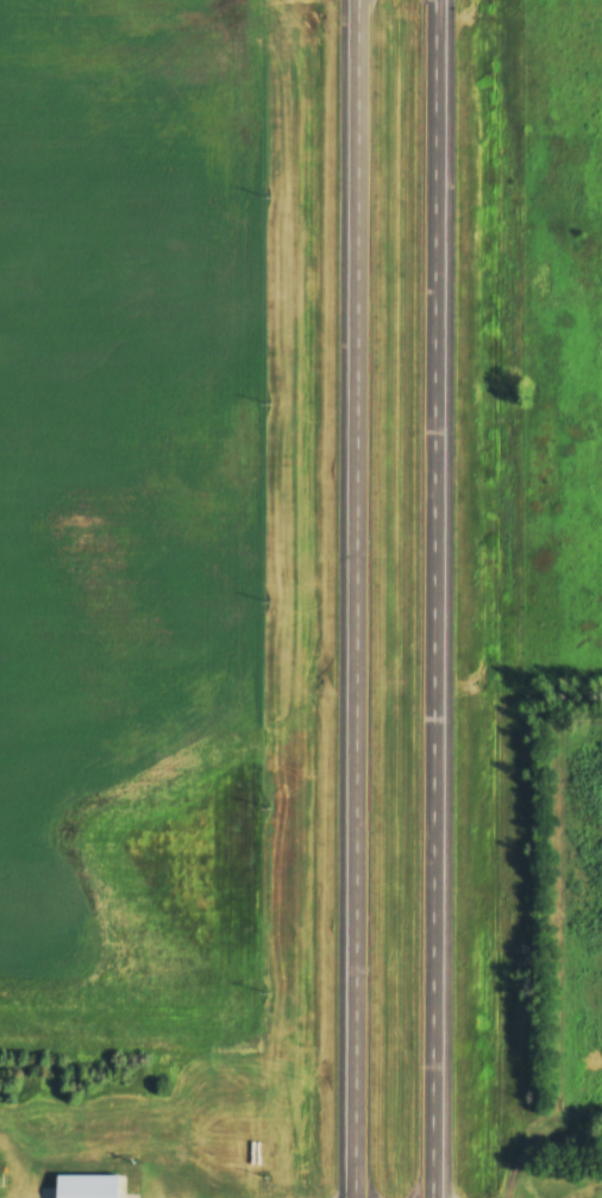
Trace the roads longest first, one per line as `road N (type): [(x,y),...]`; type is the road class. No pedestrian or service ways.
road 1 (primary): [(434,1197),(442,0)]
road 2 (primary): [(362,0),(360,1197)]

